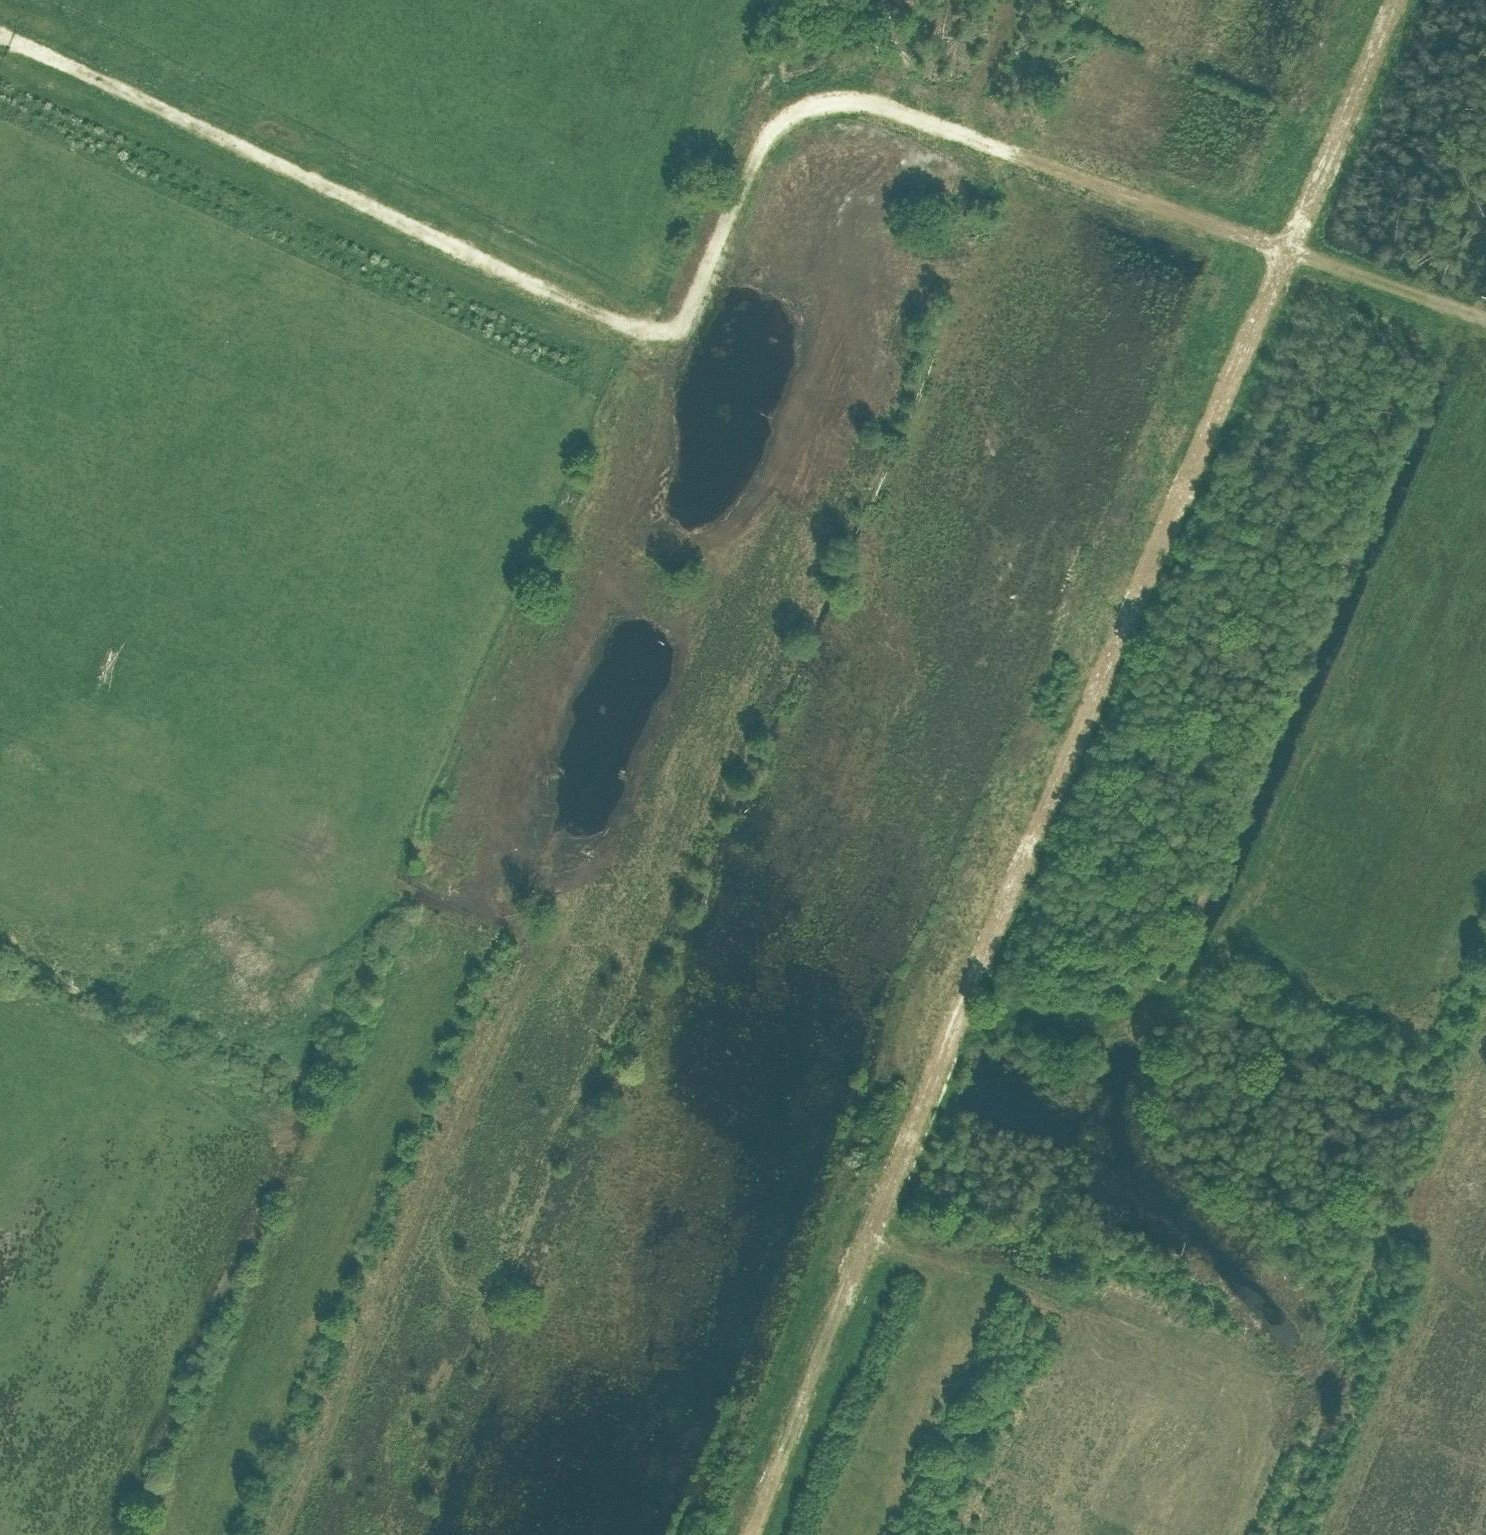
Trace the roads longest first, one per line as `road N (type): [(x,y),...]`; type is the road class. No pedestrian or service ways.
road 1 (track): [(1292,249),(870,105),(819,100),(774,118),(748,159),(688,312),(672,330),(647,330),(0,32)]
road 2 (track): [(959,1022),(1292,249)]
road 3 (track): [(853,1275),(749,1534)]
road 4 (track): [(959,1022),(853,1275)]
road 5 (track): [(1397,0),(1292,249)]

